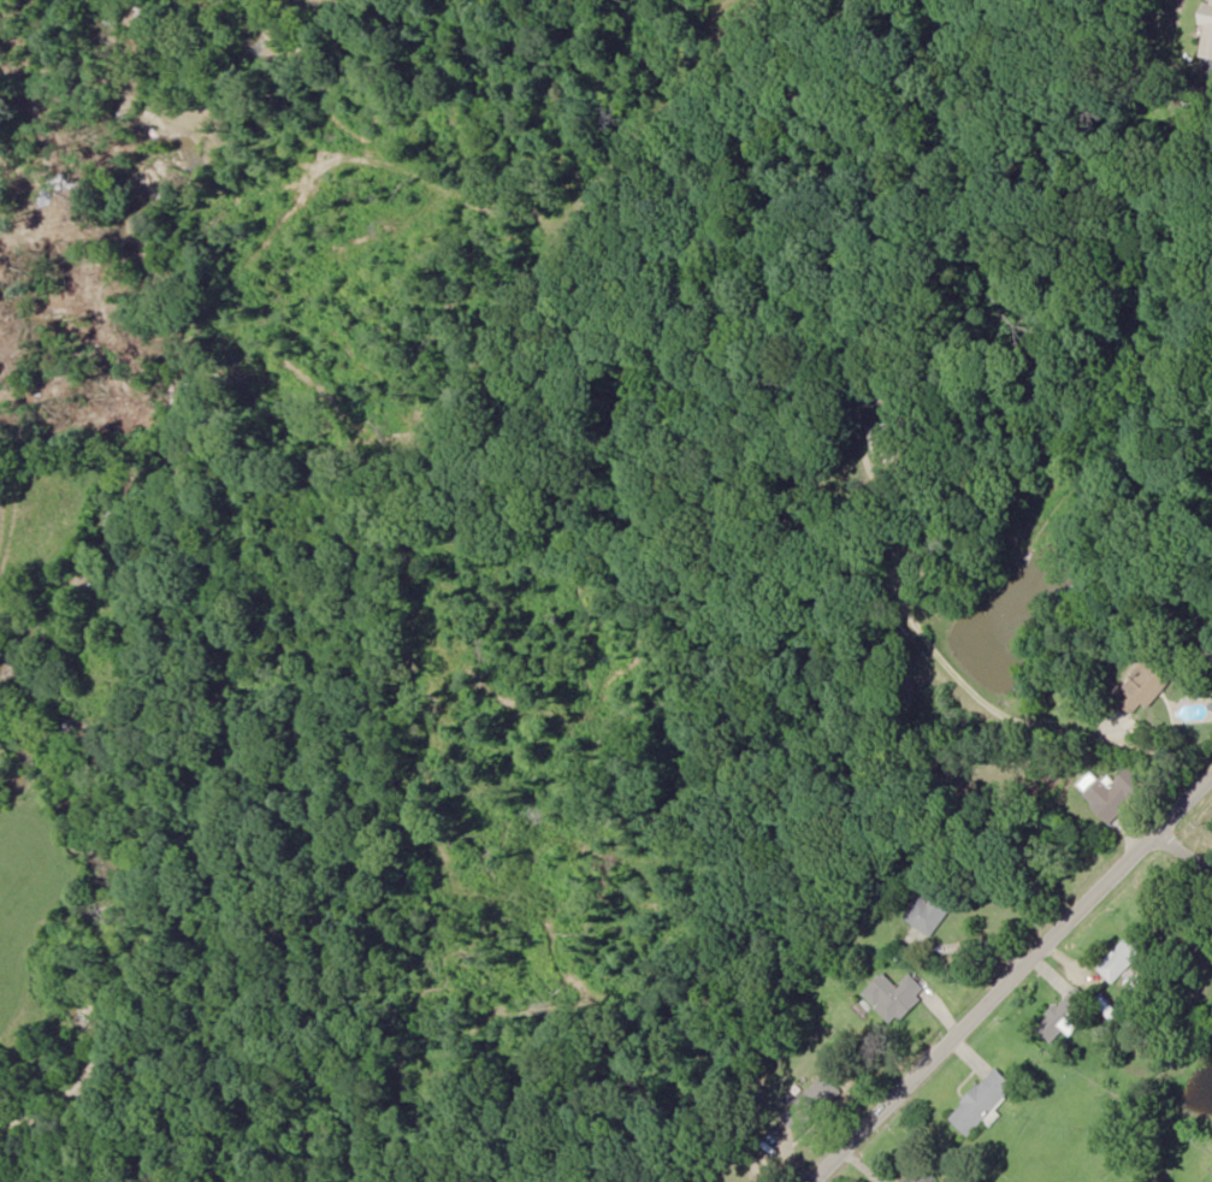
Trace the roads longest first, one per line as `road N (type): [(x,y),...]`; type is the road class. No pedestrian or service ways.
road 1 (tertiary): [(813,1181),(1211,795)]

